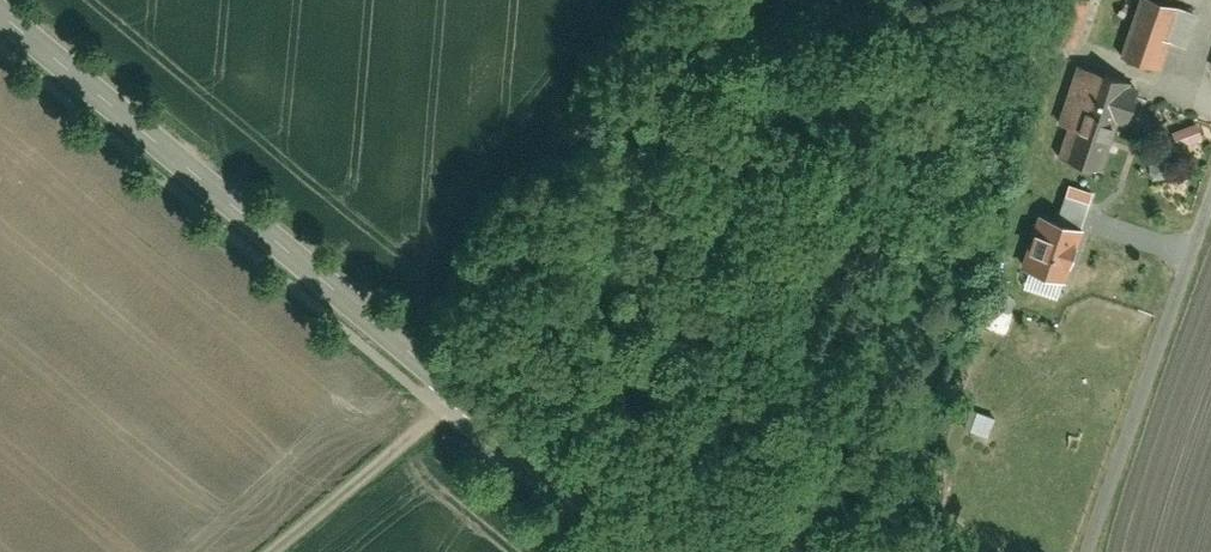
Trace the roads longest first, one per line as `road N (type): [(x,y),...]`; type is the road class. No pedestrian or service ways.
road 1 (tertiary): [(0,18),(646,551)]
road 2 (unclassified): [(1210,188),(1086,551)]
road 3 (track): [(457,399),(276,551)]

